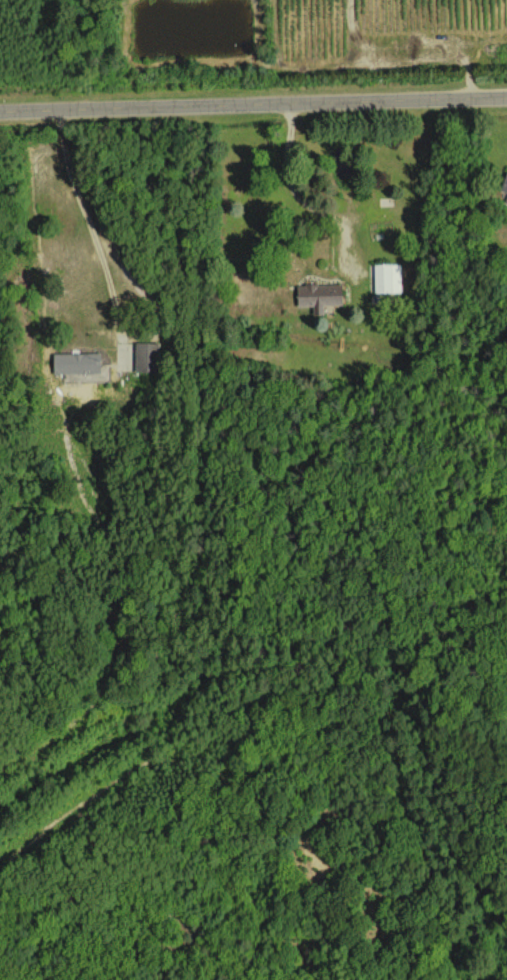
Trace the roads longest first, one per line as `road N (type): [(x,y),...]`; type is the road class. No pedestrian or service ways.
road 1 (tertiary): [(506,101),(0,115)]

